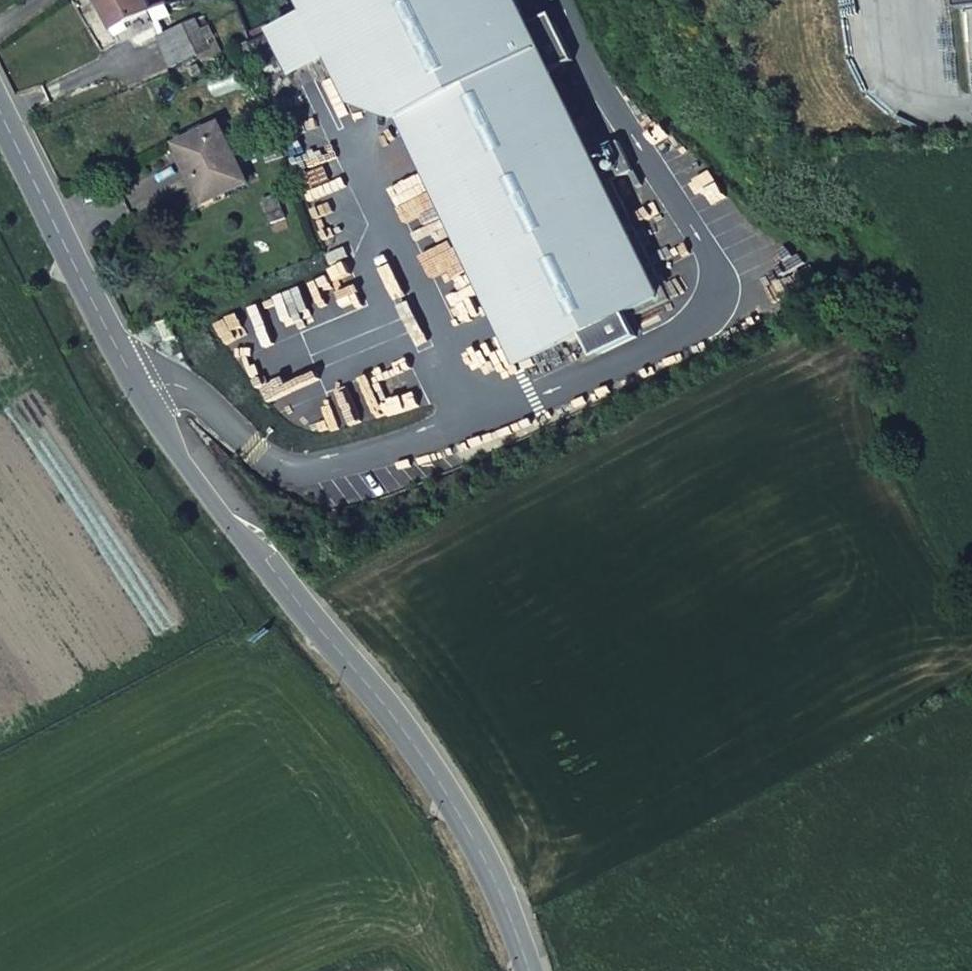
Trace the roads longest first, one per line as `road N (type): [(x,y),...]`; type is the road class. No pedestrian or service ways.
road 1 (tertiary): [(0,106),(161,418),(354,676),(460,835),(529,970)]

